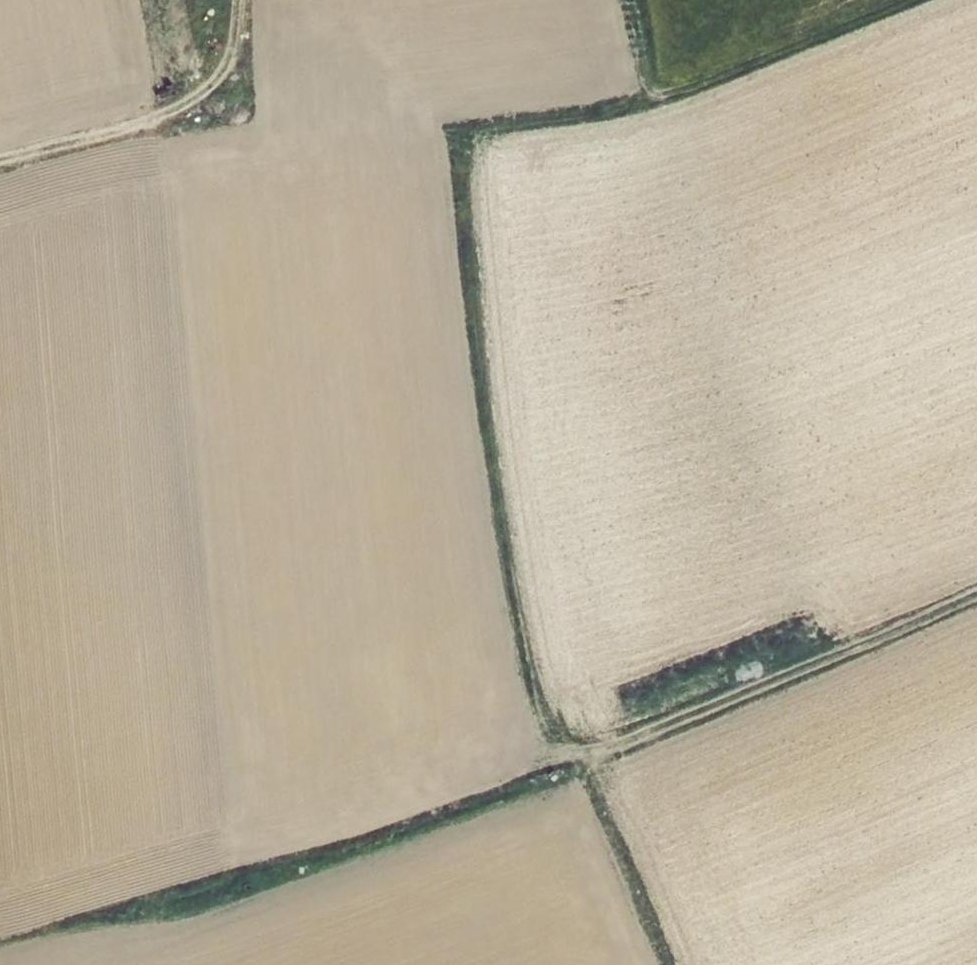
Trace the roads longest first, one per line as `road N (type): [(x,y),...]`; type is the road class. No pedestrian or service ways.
road 1 (track): [(0,168),(150,127),(221,75),(238,0)]

